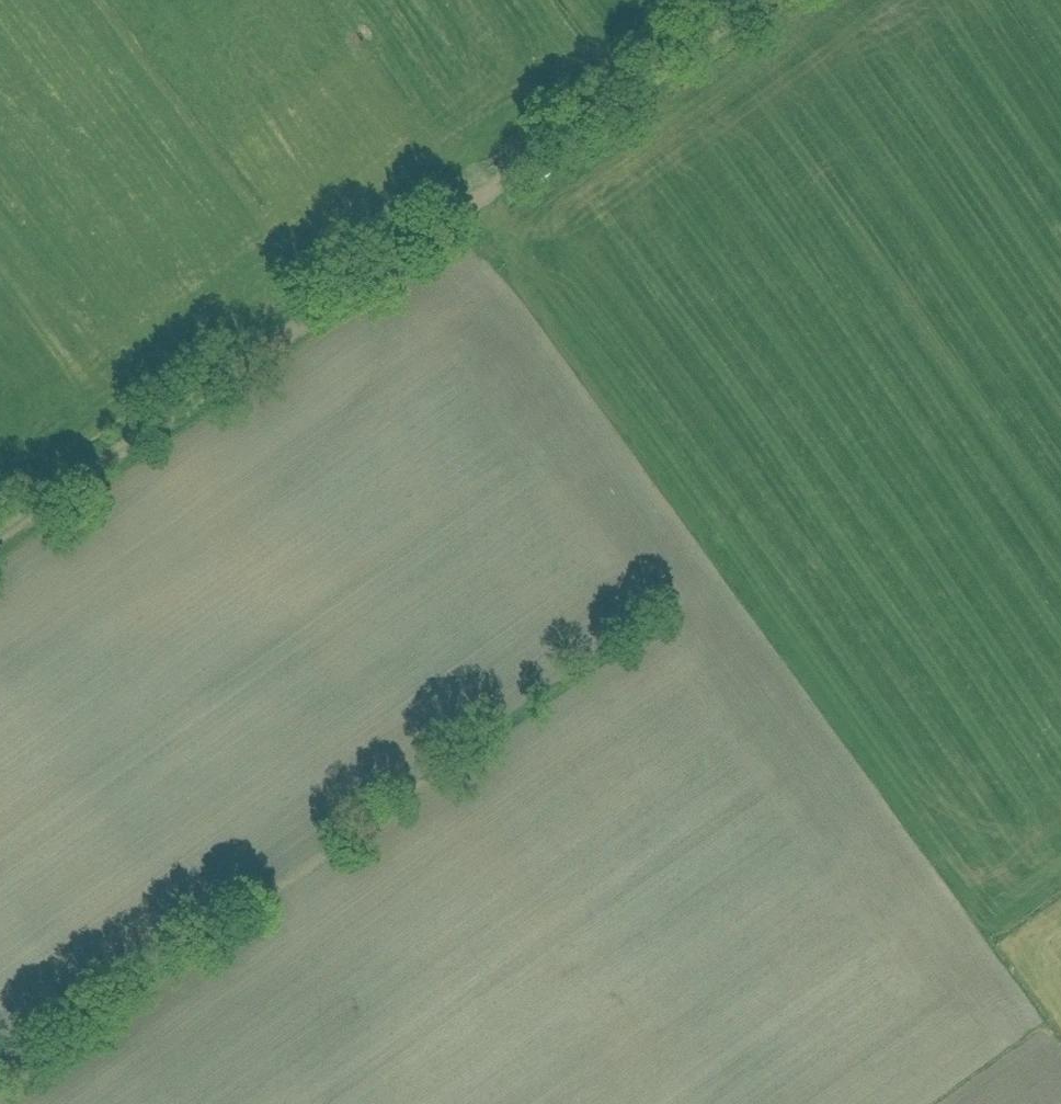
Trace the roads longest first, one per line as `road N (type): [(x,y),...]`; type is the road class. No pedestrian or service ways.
road 1 (track): [(0,541),(760,0)]

